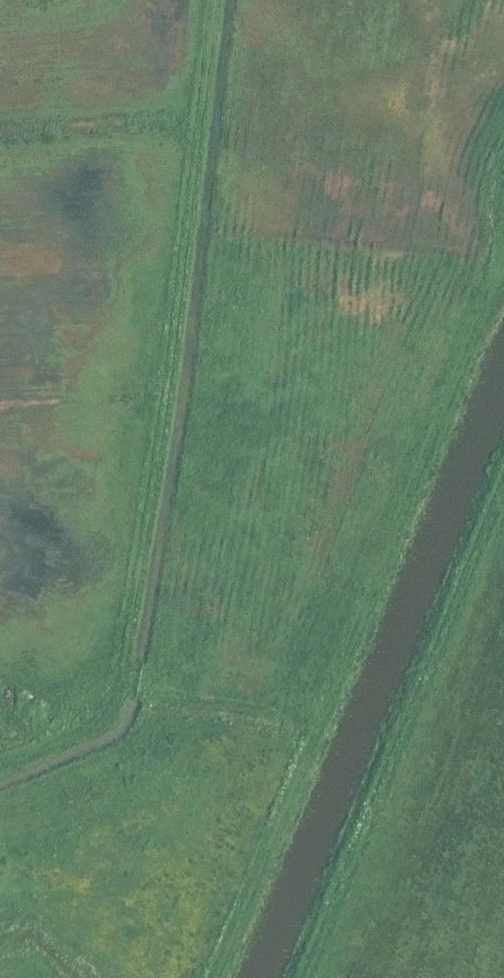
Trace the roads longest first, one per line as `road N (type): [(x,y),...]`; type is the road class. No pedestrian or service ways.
road 1 (track): [(0,766),(91,729),(117,700),(124,675),(213,0)]

